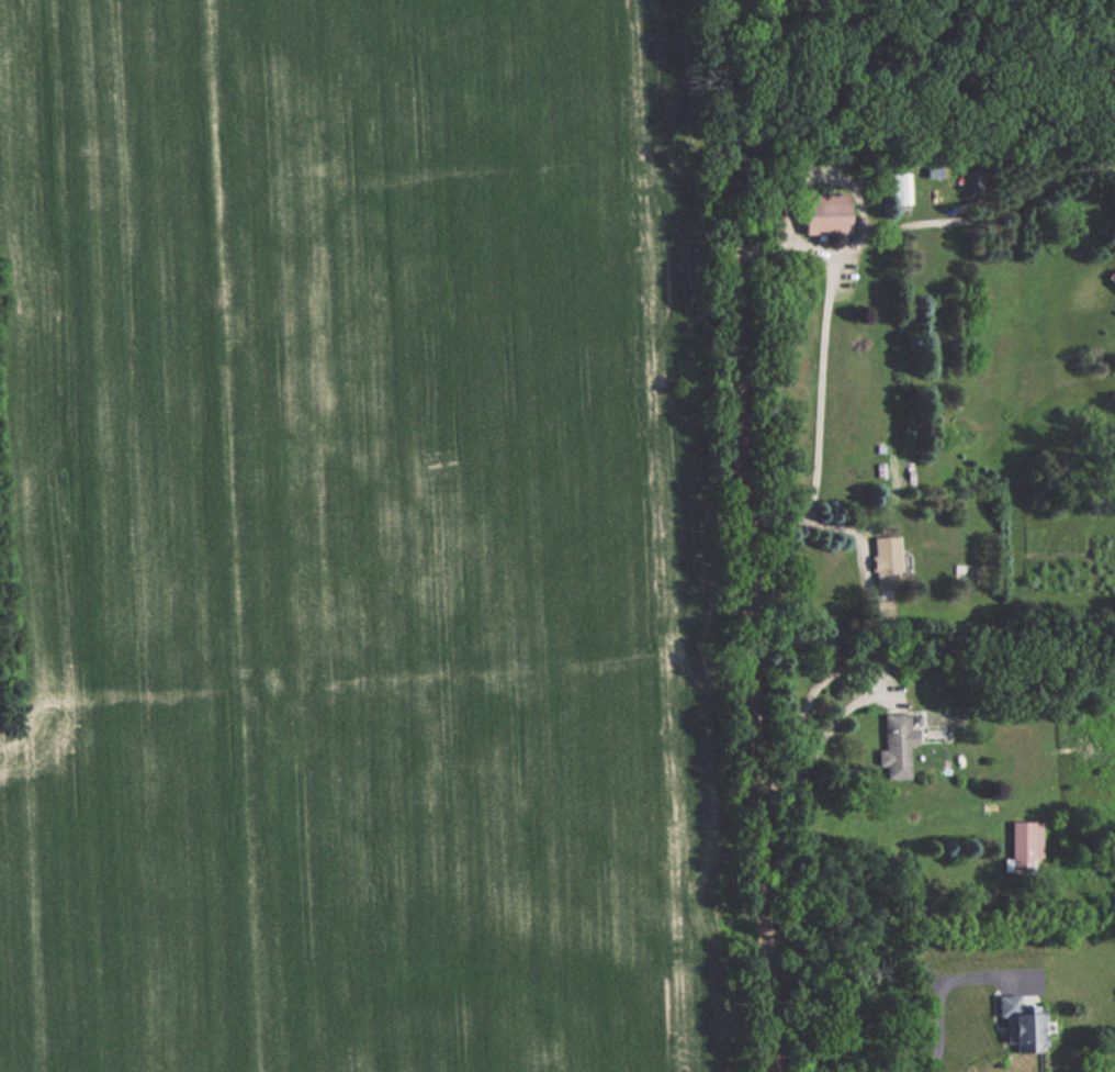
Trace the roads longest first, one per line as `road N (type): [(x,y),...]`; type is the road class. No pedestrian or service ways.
road 1 (residential): [(771,1071),(712,0)]

